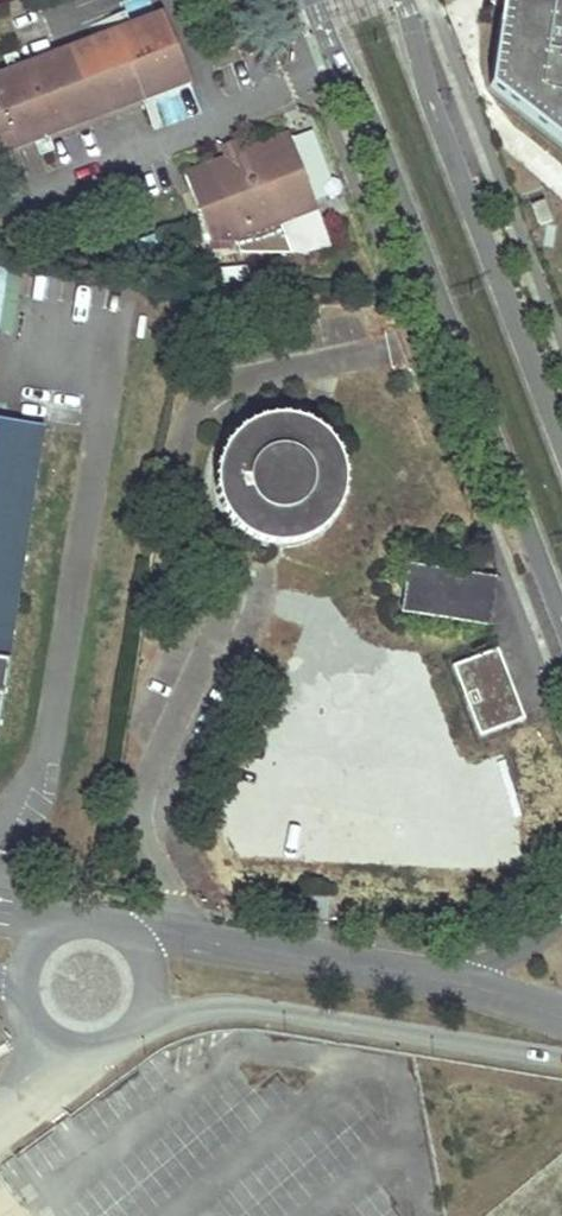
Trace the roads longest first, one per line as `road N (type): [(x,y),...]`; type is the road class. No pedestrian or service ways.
road 1 (residential): [(318,0),(561,624)]
road 2 (residential): [(561,444),(429,97),(404,0)]
road 3 (unclassified): [(130,1035),(245,1008),(561,1059)]
road 4 (unclassified): [(409,976),(117,929)]
road 5 (unclassified): [(561,920),(493,962),(409,976)]
road 6 (unclassified): [(561,1013),(488,988),(409,976)]
road 7 (unclassified): [(130,1035),(152,991),(149,967),(117,929)]

